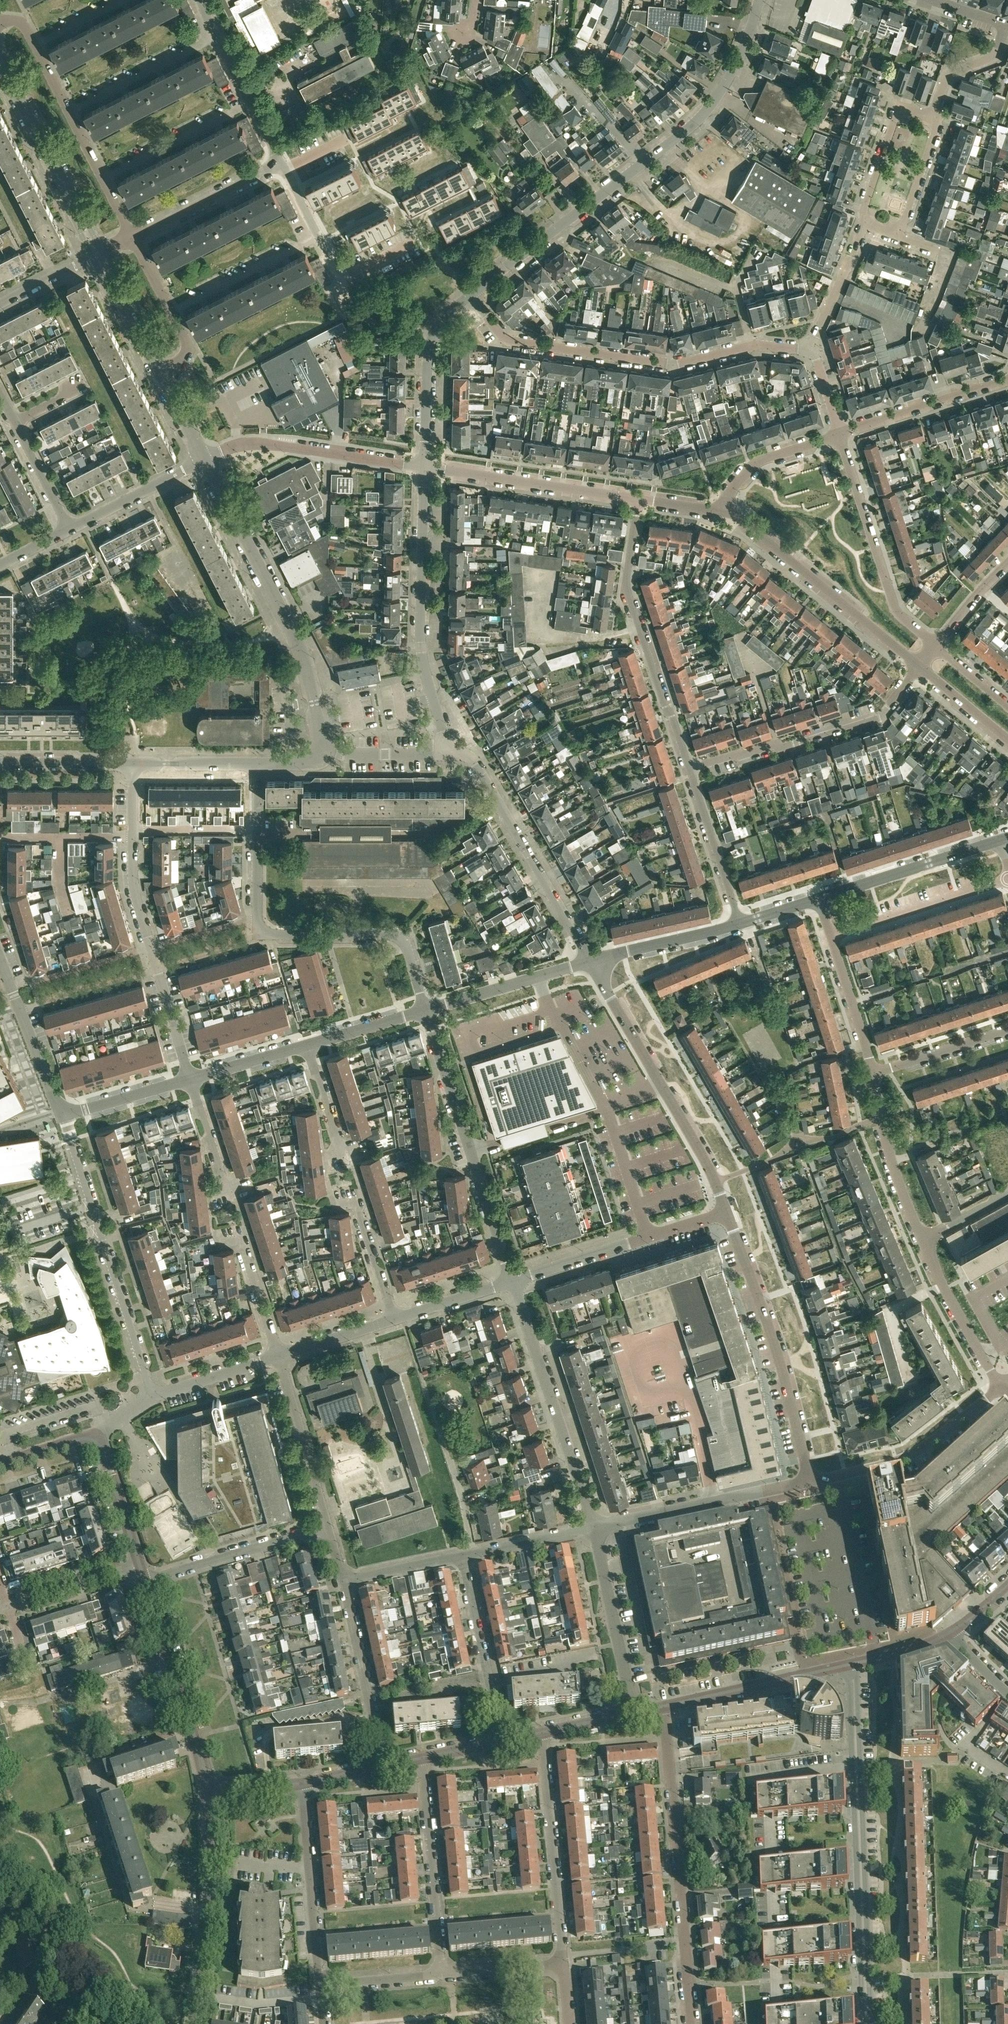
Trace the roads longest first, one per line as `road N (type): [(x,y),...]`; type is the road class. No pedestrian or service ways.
road 1 (unclassified): [(471,295),(711,110),(754,33),(760,0)]
road 2 (residential): [(813,349),(751,346),(673,364),(513,341),(471,295)]
road 3 (unclassified): [(866,2023),(850,1664)]
road 4 (tertiary): [(326,756),(301,647),(204,460)]
road 5 (tertiary): [(62,1116),(156,1395)]
road 6 (unclassified): [(444,755),(421,647),(425,467)]
road 7 (unclassified): [(512,1281),(425,1010)]
road 8 (unclassified): [(729,1212),(712,1166),(593,964)]
road 9 (residential): [(689,769),(628,595),(639,498)]
road 10 (unclassified): [(810,1480),(784,1367),(729,1212)]
road 11 (unclassified): [(444,755),(463,755),(484,774),(593,964)]
road 12 (residential): [(689,769),(880,720),(920,666)]
road 13 (unclassified): [(594,1527),(512,1281)]
road 14 (residential): [(920,666),(723,510)]
road 15 (unclassified): [(684,1942),(663,1706)]
road 16 (residential): [(935,646),(891,598),(839,435)]
road 17 (residential): [(563,1963),(542,1732)]
road 18 (tertiary): [(192,2023),(210,1895),(208,1793)]
road 19 (tertiary): [(204,460),(98,255)]
road 20 (unclassified): [(512,1281),(729,1212)]
road 21 (residential): [(425,467),(251,443),(204,460)]
road 22 (tertiary): [(208,1793),(144,1580)]
road 23 (unclassified): [(594,1527),(810,1480)]
road 24 (unclassified): [(810,1480),(911,1454),(1003,1385)]
road 25 (residential): [(442,1974),(423,1757)]
road 26 (tertiary): [(98,255),(0,61)]
road 27 (residential): [(639,498),(425,467)]
road 28 (residential): [(425,1010),(406,947),(395,935),(271,934)]
road 29 (residential): [(98,255),(281,161)]
road 30 (residential): [(321,1985),(302,1783)]
road 31 (track): [(147,2023),(0,1885)]
road 32 (tertiary): [(817,898),(1000,839)]
road 33 (residential): [(663,1706),(850,1664)]
road 34 (unclassified): [(144,1580),(328,1528)]
road 35 (unclassified): [(502,1741),(462,1555)]
road 36 (unclassified): [(633,1713),(594,1527)]
road 37 (unclassified): [(382,1766),(344,1580)]
road 38 (unclassified): [(425,467),(432,339),(471,295)]
road 39 (unclassified): [(832,940),(1007,881)]
road 40 (residential): [(151,947),(134,887),(133,765)]
road 41 (residential): [(281,161),(201,0)]
road 42 (unclassified): [(328,1528),(279,1356)]
road 43 (residential): [(1007,380),(839,435)]
road 44 (tertiary): [(425,1010),(593,964)]
road 45 (residential): [(873,1074),(892,1161),(923,1240)]
road 46 (unclassified): [(1003,1385),(923,1240)]
road 47 (residential): [(740,923),(689,769)]
road 48 (residential): [(350,301),(281,161)]
road 49 (tertiary): [(593,964),(740,923)]
road 50 (residential): [(869,224),(865,208),(896,116),(906,109),(931,118)]
road 51 (residential): [(257,916),(257,765)]
road 52 (residential): [(151,947),(11,988)]
road 53 (residential): [(723,510),(762,461),(839,435)]
road 54 (residential): [(20,1010),(158,970)]
road 55 (residential): [(1007,1029),(873,1074)]
road 56 (residential): [(873,1074),(832,940)]
road 57 (residential): [(394,1319),(356,1203),(340,1205)]
road 58 (residential): [(9,1609),(140,1566)]
road 59 (residential): [(279,1356),(240,1240),(225,1242)]
road 60 (residential): [(813,349),(869,224)]
road 61 (residential): [(84,523),(204,460)]
road 62 (tertiary): [(140,1566),(96,1439)]
road 63 (tertiary): [(62,1116),(190,1079)]
road 64 (tertiary): [(133,765),(0,765)]
road 65 (unclassified): [(156,1395),(279,1356)]
road 66 (residential): [(931,118),(948,80),(995,57),(1006,25)]
road 67 (unclassified): [(472,1553),(594,1527)]
road 68 (residential): [(158,970),(271,942),(271,934)]
road 69 (tertiary): [(306,1045),(425,1010)]
road 70 (tertiary): [(257,765),(133,765)]
road 71 (unclassified): [(394,1319),(512,1281)]
road 72 (residential): [(321,1985),(442,1974)]
road 73 (residential): [(442,1974),(563,1963)]
road 74 (residential): [(898,231),(936,131),(931,118)]
road 75 (tertiary): [(190,1079),(306,1045)]
road 76 (unclassified): [(279,1356),(394,1319)]
road 77 (unclassified): [(344,1580),(462,1555)]

